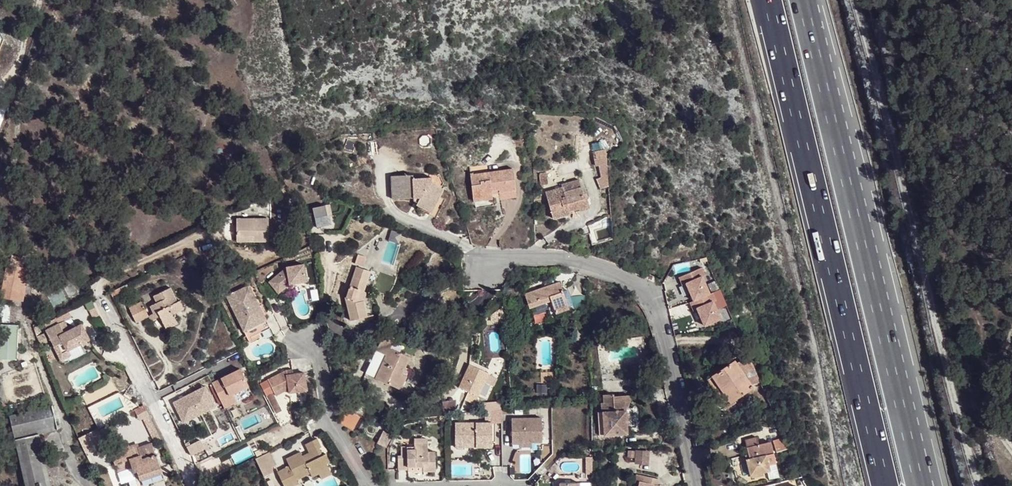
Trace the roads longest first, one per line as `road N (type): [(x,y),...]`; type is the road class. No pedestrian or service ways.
road 1 (track): [(981,485),(853,0)]
road 2 (motorway): [(920,485),(804,0)]
road 3 (motorway): [(768,0),(883,485)]
road 4 (track): [(843,485),(730,0)]
road 5 (residential): [(698,485),(651,302),(614,271),(572,260),(515,254),(477,267)]
road 6 (track): [(1011,247),(969,262),(953,281),(981,313),(981,393),(991,423),(1011,447)]
road 7 (residential): [(196,485),(106,296)]
road 8 (residential): [(299,336),(315,351),(335,428),(370,485)]

